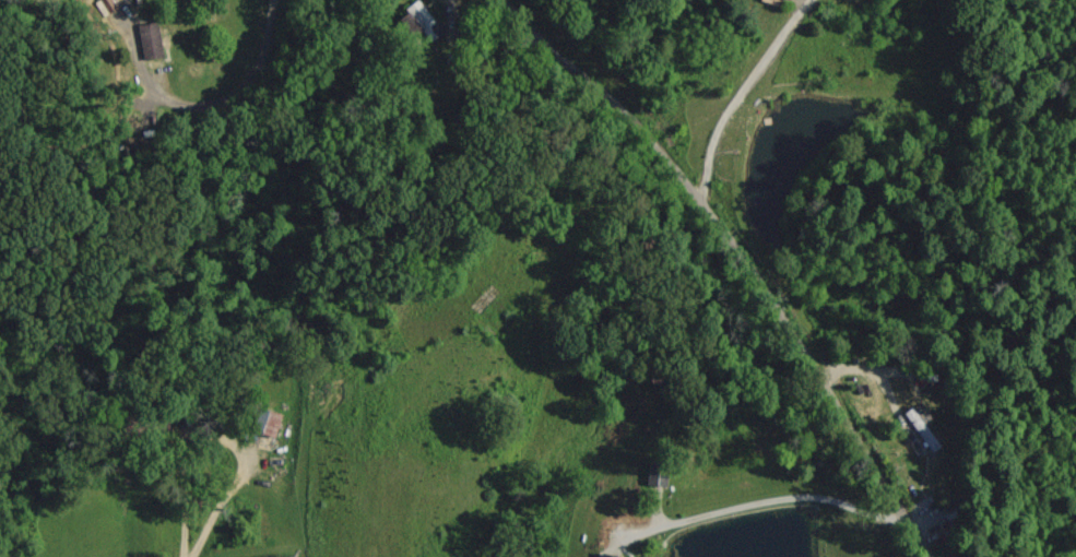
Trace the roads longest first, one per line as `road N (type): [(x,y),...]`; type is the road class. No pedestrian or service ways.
road 1 (residential): [(916,556),(689,199),(625,119),(493,0)]

